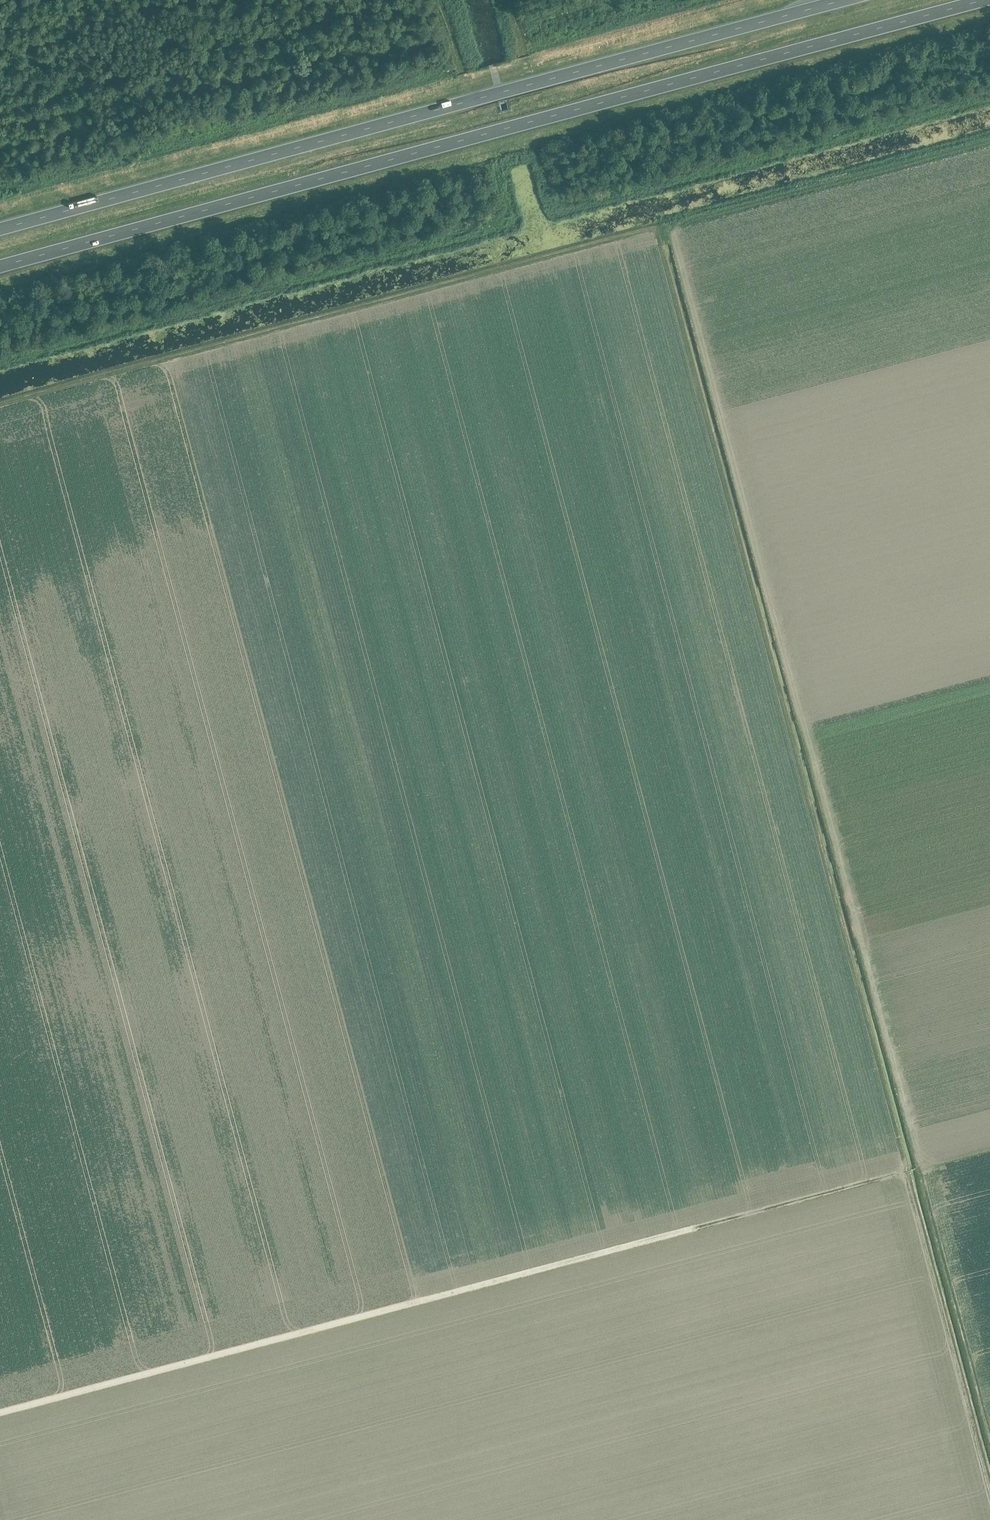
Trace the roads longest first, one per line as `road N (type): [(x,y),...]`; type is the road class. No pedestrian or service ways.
road 1 (trunk): [(0,269),(989,0)]
road 2 (trunk): [(846,0),(0,231)]

